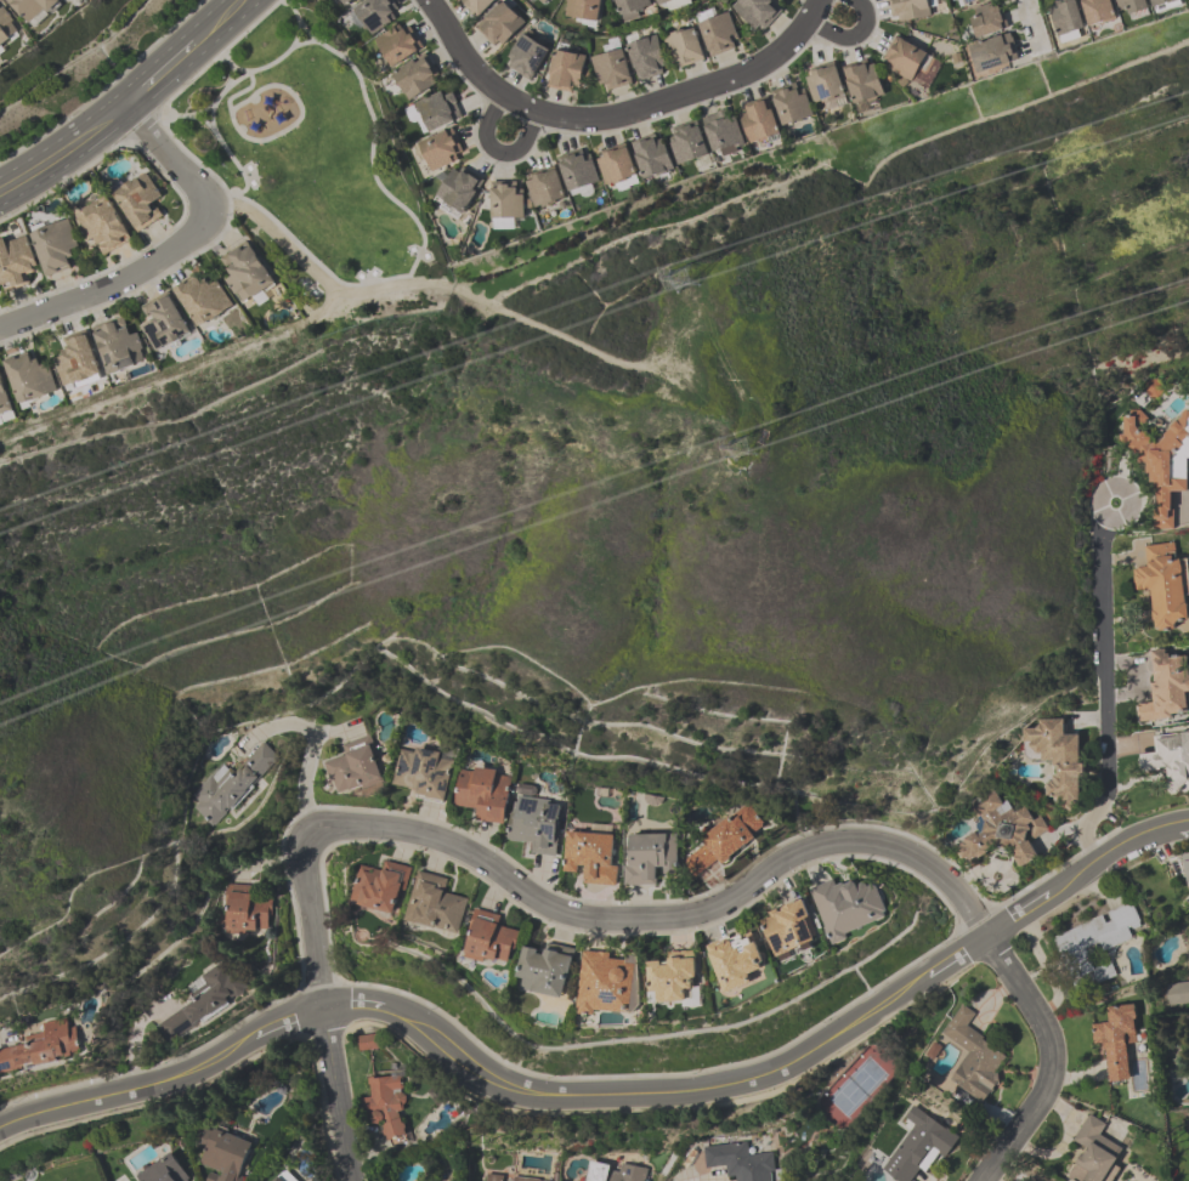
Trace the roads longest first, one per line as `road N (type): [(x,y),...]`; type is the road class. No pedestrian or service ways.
road 1 (residential): [(305,852),(329,827),(393,827),(451,845),(550,908),(601,919),(713,910),(786,862),(847,846),(891,848),(946,881),(995,938)]
road 2 (tertiary): [(995,938),(781,1072),(704,1095),(545,1101),(485,1078),(417,1022),(380,1010),(324,1010)]
road 3 (residential): [(427,0),(485,81),(536,113),(566,118),(628,113),(758,66),(806,19)]
road 4 (residential): [(1097,862),(1081,838),(1106,778),(1100,538),(1112,505)]
road 5 (tertiary): [(324,1010),(261,1032),(187,1072),(0,1127)]
road 6 (residential): [(995,938),(1044,1028),(1054,1072),(1041,1106),(985,1180)]
road 7 (residential): [(210,216),(124,278),(0,326)]
road 8 (tertiary): [(1188,827),(1148,833),(1097,862),(995,938)]
road 9 (residential): [(324,1010),(353,1180)]
road 10 (residential): [(305,852),(324,1010)]
road 11 (secondary): [(0,190),(124,106)]
road 12 (residential): [(124,106),(209,201),(210,216)]
road 13 (residential): [(499,93),(485,130),(487,143),(500,151),(515,151),(536,113)]

